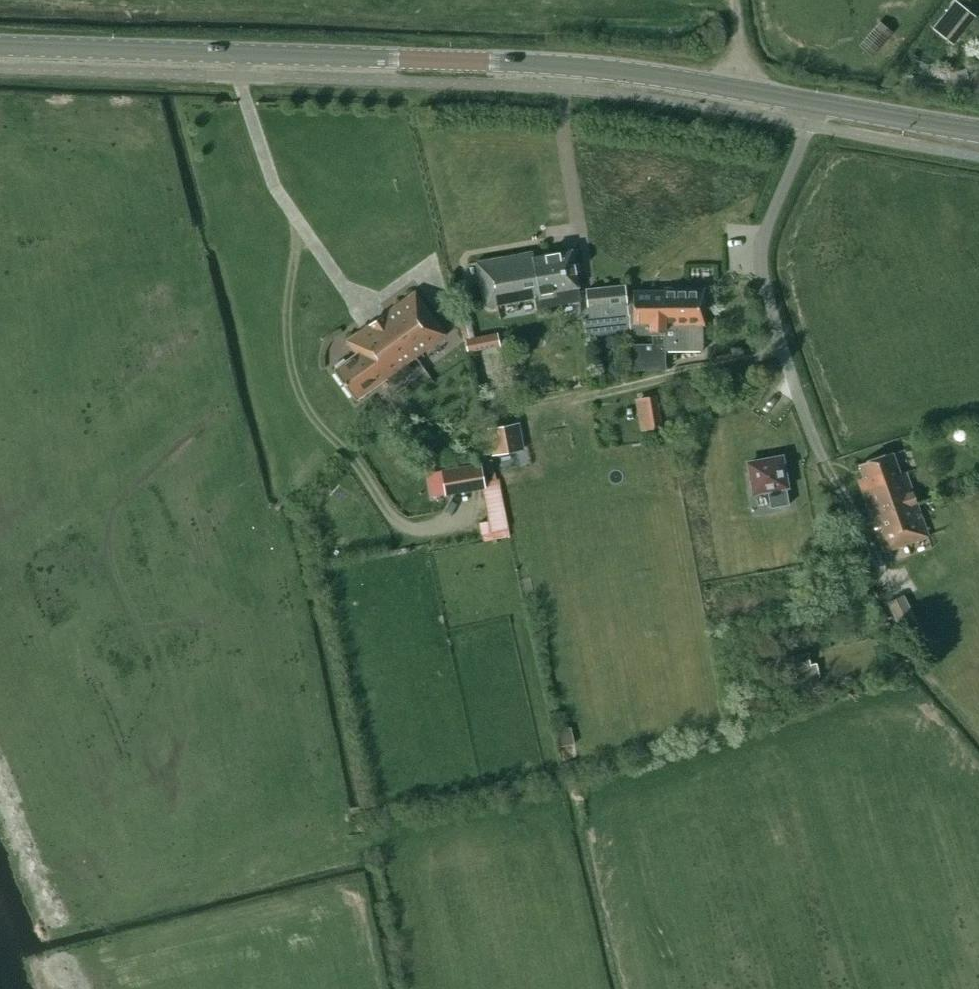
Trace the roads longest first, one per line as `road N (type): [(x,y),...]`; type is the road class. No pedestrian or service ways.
road 1 (tertiary): [(817,104),(567,65),(0,45)]
road 2 (track): [(302,224),(287,324),(303,404),(397,523),(447,526),(463,504)]
road 3 (residential): [(834,481),(783,348),(761,256),(817,104)]
road 4 (track): [(284,497),(276,510),(286,521),(350,811),(366,809)]
road 5 (tertiary): [(978,131),(817,104)]

